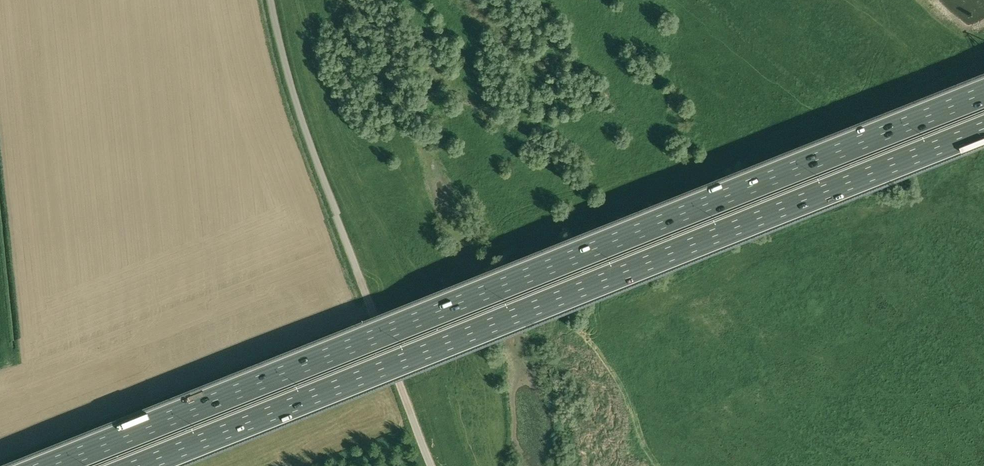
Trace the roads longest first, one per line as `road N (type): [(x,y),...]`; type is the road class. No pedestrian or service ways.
road 1 (motorway): [(983,92),(50,465)]
road 2 (motorway): [(136,465),(983,127)]
road 3 (unclassified): [(434,465),(296,103),(270,0)]

